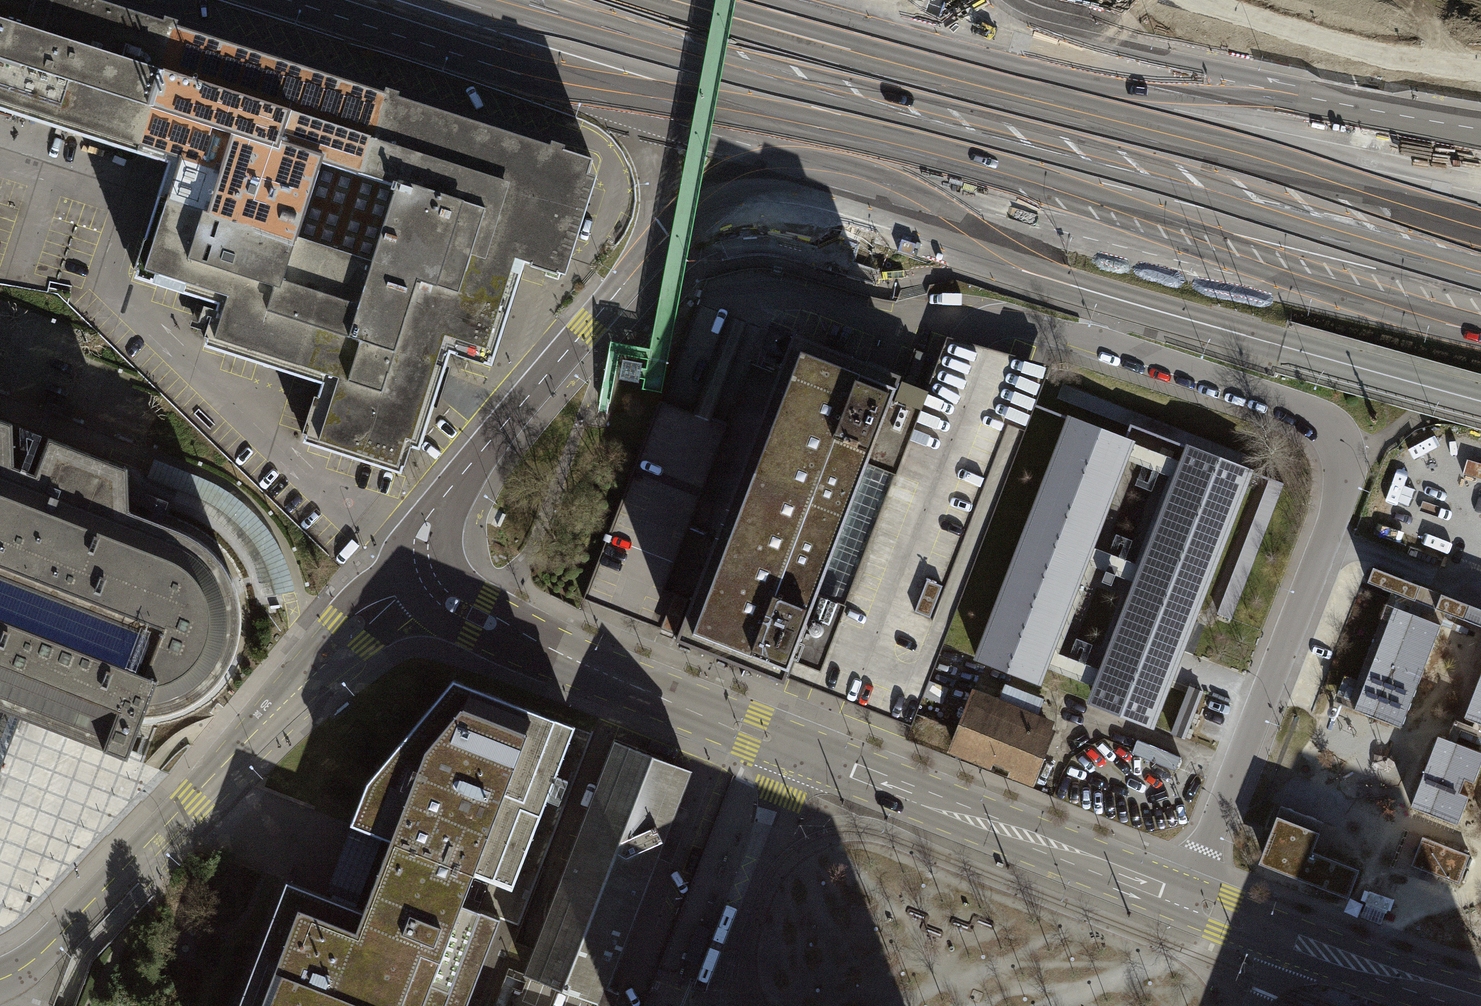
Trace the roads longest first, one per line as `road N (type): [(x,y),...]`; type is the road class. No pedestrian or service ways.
road 1 (secondary): [(427,577),(422,539),(457,484),(656,247),(692,218),(736,203),(820,209),(1480,401)]
road 2 (primary): [(308,0),(921,179),(1095,239),(1480,333)]
road 3 (primary): [(562,34),(1034,165),(1480,276)]
road 4 (residential): [(1184,905),(1334,514),(1343,472),(1338,443),(1295,408),(1048,328),(1000,320),(964,342)]
road 5 (motorway): [(1480,188),(1143,121),(672,0)]
road 6 (secondary): [(427,577),(451,604),(572,664),(1184,905)]
road 7 (residential): [(427,577),(344,633),(51,946),(0,980)]
road 8 (primary): [(1480,129),(1094,52)]
road 9 (secondary): [(1184,905),(1467,1005)]
road 10 (primary): [(1094,52),(852,0)]
road 11 (secondary): [(1094,52),(1013,22),(980,0)]

